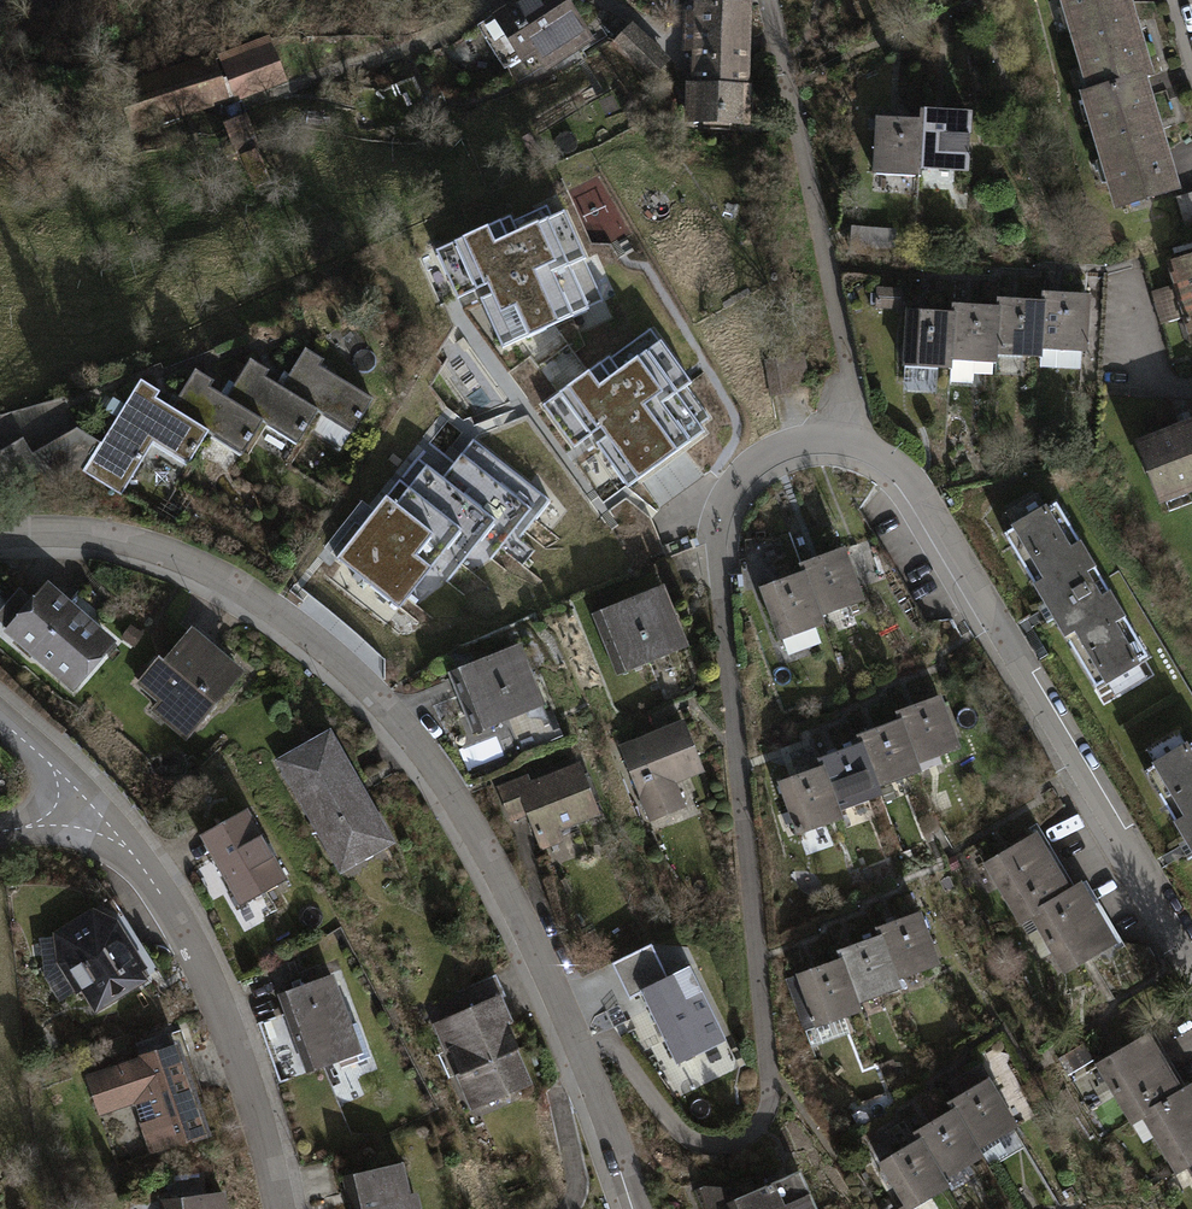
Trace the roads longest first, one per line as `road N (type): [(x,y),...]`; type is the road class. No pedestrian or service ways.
road 1 (residential): [(640,1208),(520,913),(432,762),(369,689),(295,623),(223,576),(92,533),(0,535)]
road 2 (residential): [(850,439),(898,466),(916,490),(1191,955)]
road 3 (residential): [(87,799),(160,890),(194,950),(263,1132),(279,1208)]

